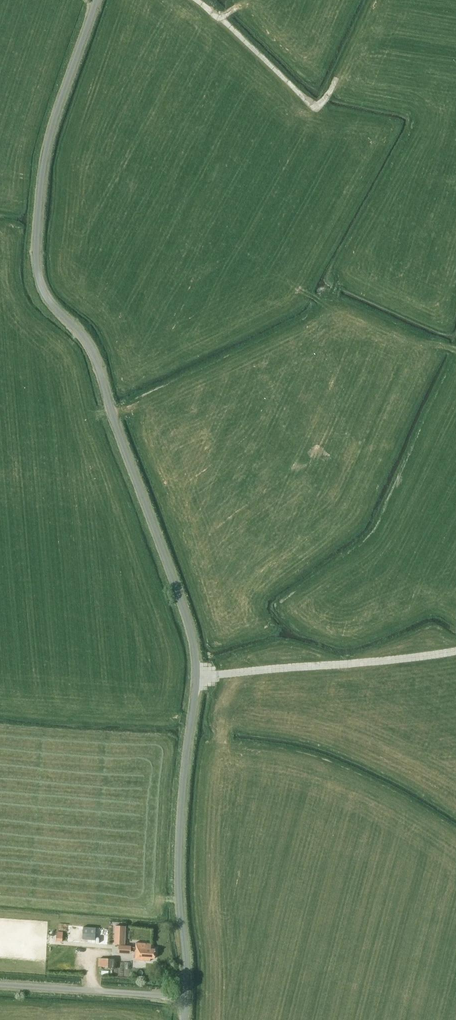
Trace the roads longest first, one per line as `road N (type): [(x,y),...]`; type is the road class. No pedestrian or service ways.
road 1 (unclassified): [(185,996),(179,873),(195,646),(94,353),(49,304),(34,260),(50,130),(96,0)]
road 2 (track): [(193,0),(315,109),(333,88)]
road 3 (unclassified): [(0,987),(185,996)]

